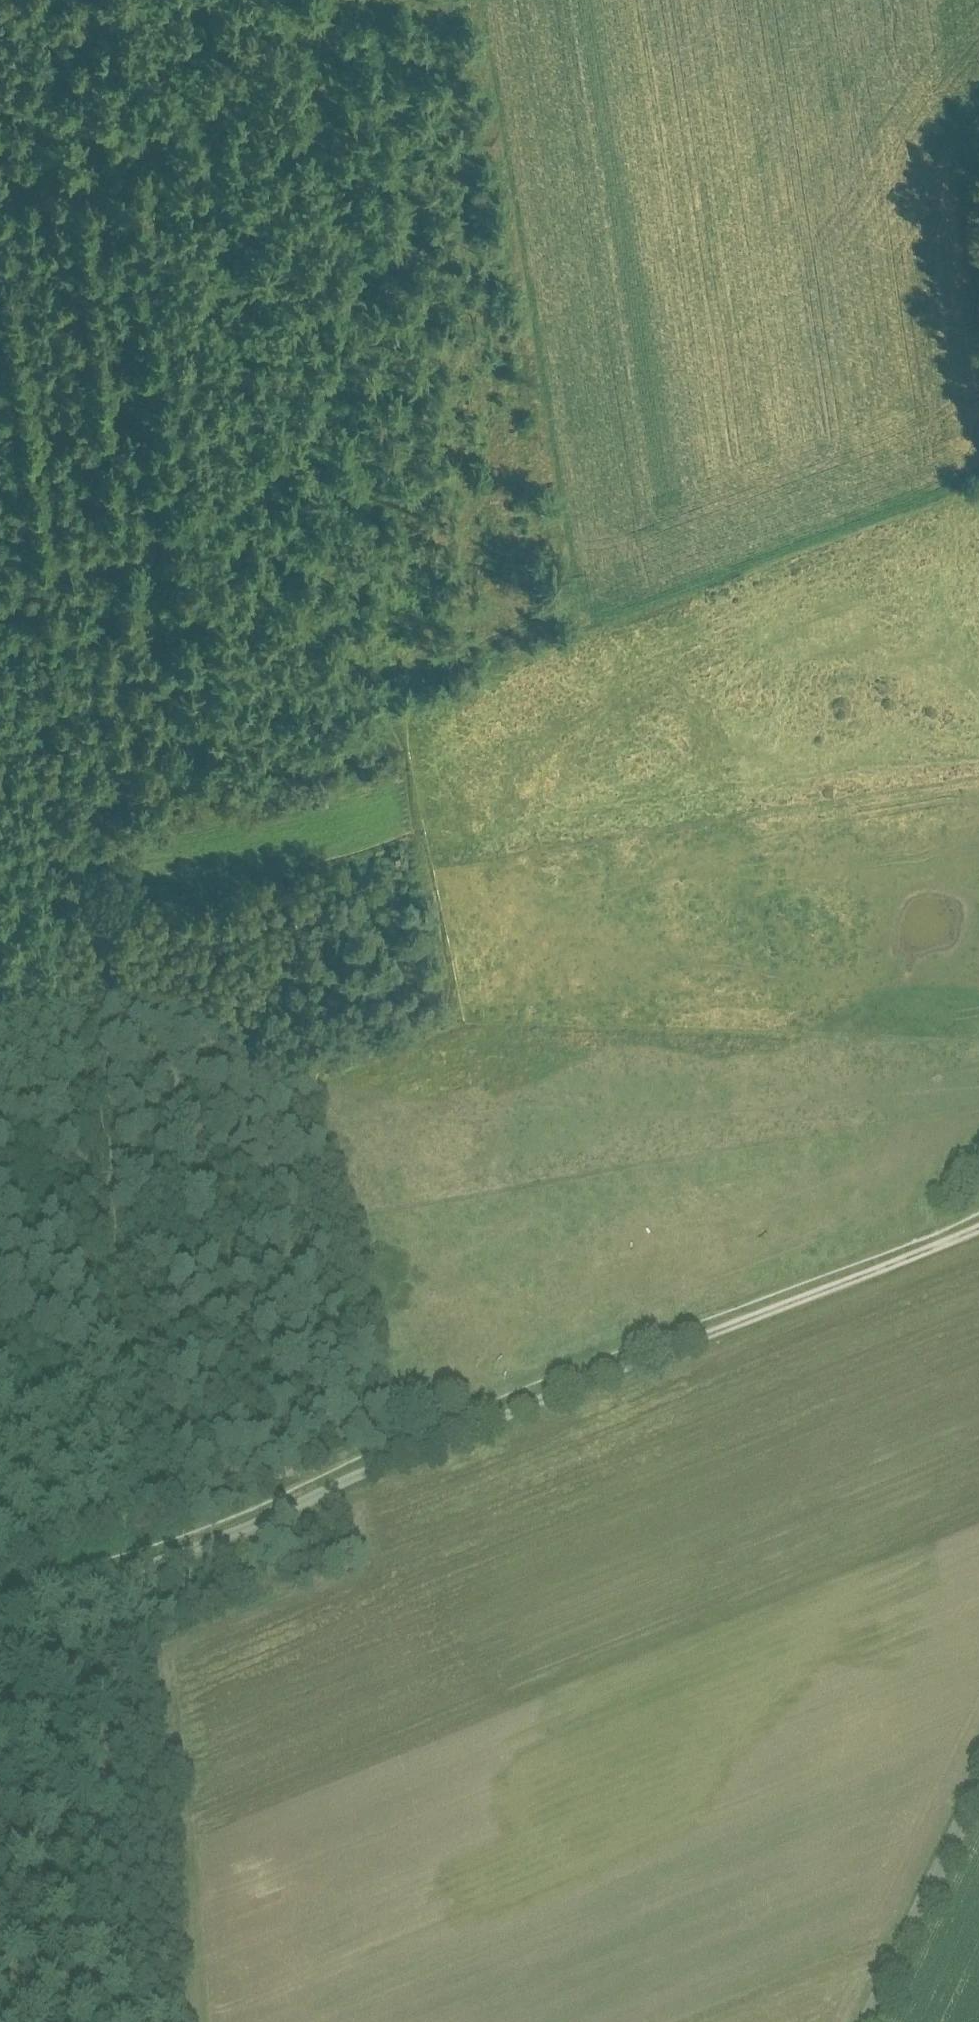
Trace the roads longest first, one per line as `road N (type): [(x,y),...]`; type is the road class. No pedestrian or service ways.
road 1 (track): [(0,1623),(978,1234)]
road 2 (residential): [(869,2021),(978,1788)]

